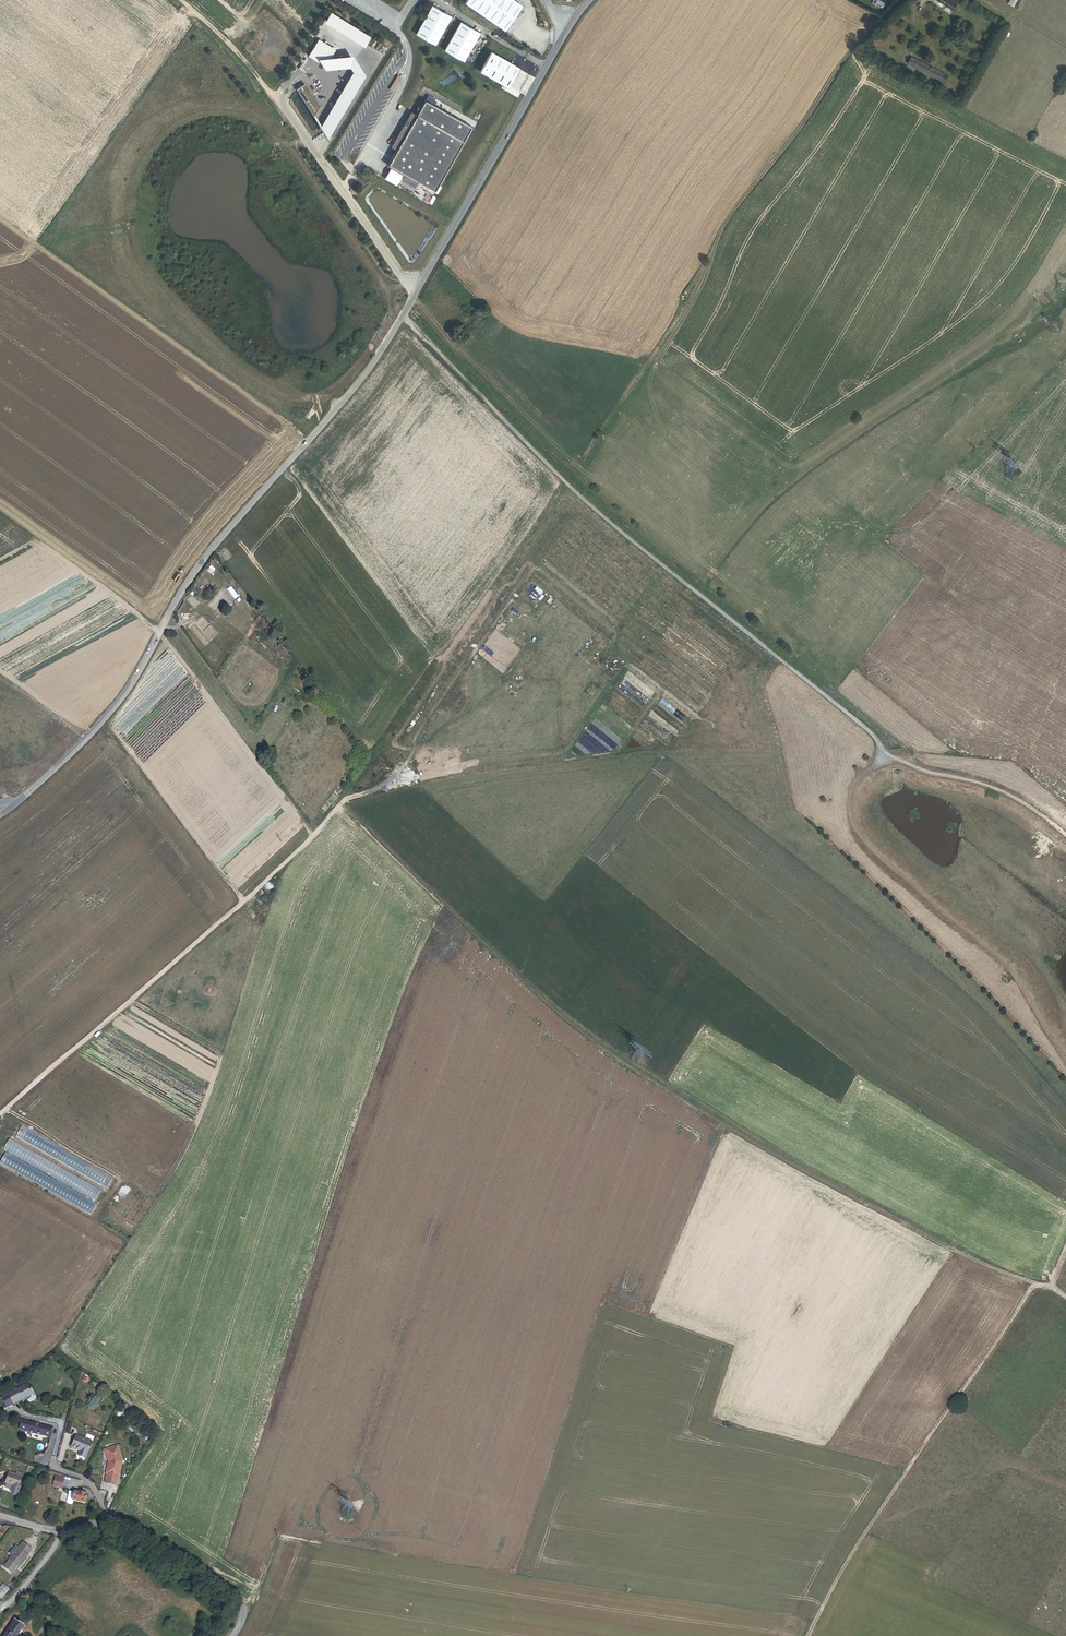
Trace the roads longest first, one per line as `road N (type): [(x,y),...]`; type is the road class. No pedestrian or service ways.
road 1 (track): [(404,315),(576,492),(866,728),(885,761),(1003,792),(1065,837)]
road 2 (track): [(341,803),(544,999),(733,1131),(888,1218),(1035,1285)]
road 3 (unclassified): [(13,805),(127,689),(214,549),(363,377),(413,298)]
road 4 (unclassified): [(0,1115),(280,872),(367,768)]
road 5 (track): [(656,359),(701,284),(724,226),(852,50),(900,0)]
road 6 (track): [(1051,1287),(1035,1285),(950,1406),(834,1572),(806,1635)]
road 7 (track): [(885,761),(851,799),(856,832),(1008,966),(1065,1059)]
road 8 (unclassified): [(413,298),(569,30)]
road 9 (unclassified): [(413,298),(269,93)]
road 10 (unclassified): [(106,1524),(122,1526),(244,1605),(246,1617),(234,1635)]
road 11 (track): [(179,0),(269,93)]

